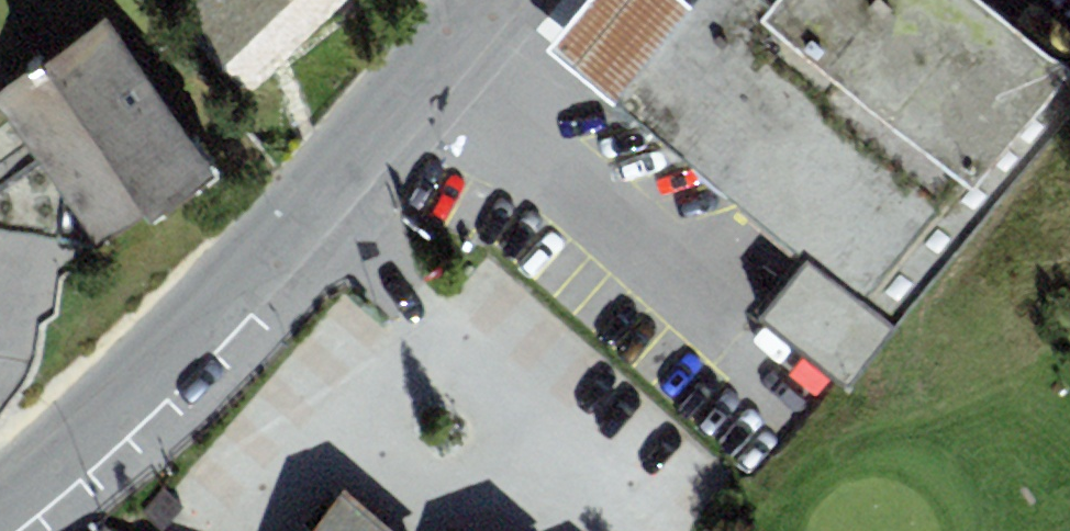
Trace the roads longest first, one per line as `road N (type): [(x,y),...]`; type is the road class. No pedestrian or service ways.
road 1 (unclassified): [(0,508),(172,356),(484,0)]

